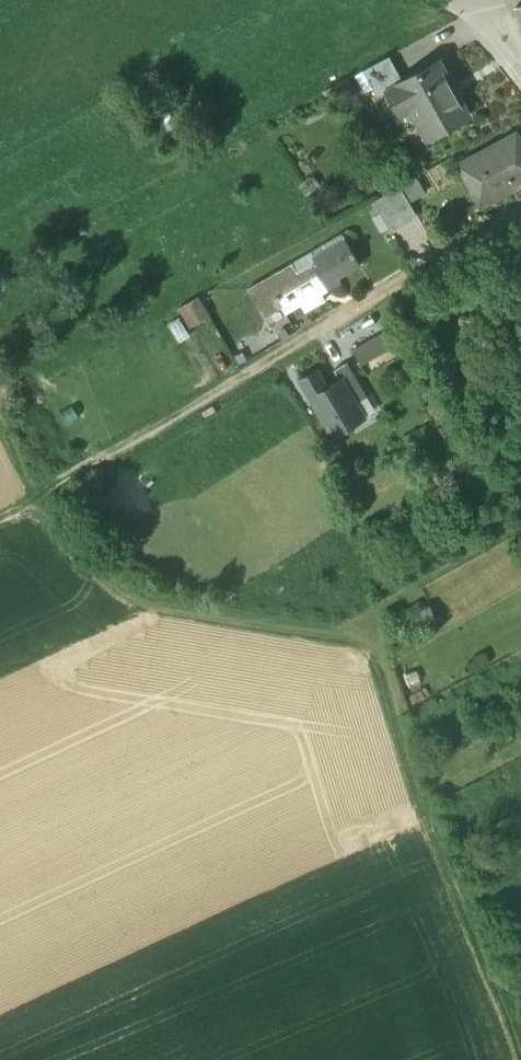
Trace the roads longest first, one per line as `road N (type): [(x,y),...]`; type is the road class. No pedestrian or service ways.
road 1 (track): [(520,1058),(502,982),(425,822),(371,653),(341,640),(152,609),(112,581),(44,495),(0,411)]
road 2 (residential): [(520,215),(250,370)]
road 3 (track): [(250,370),(0,521)]

